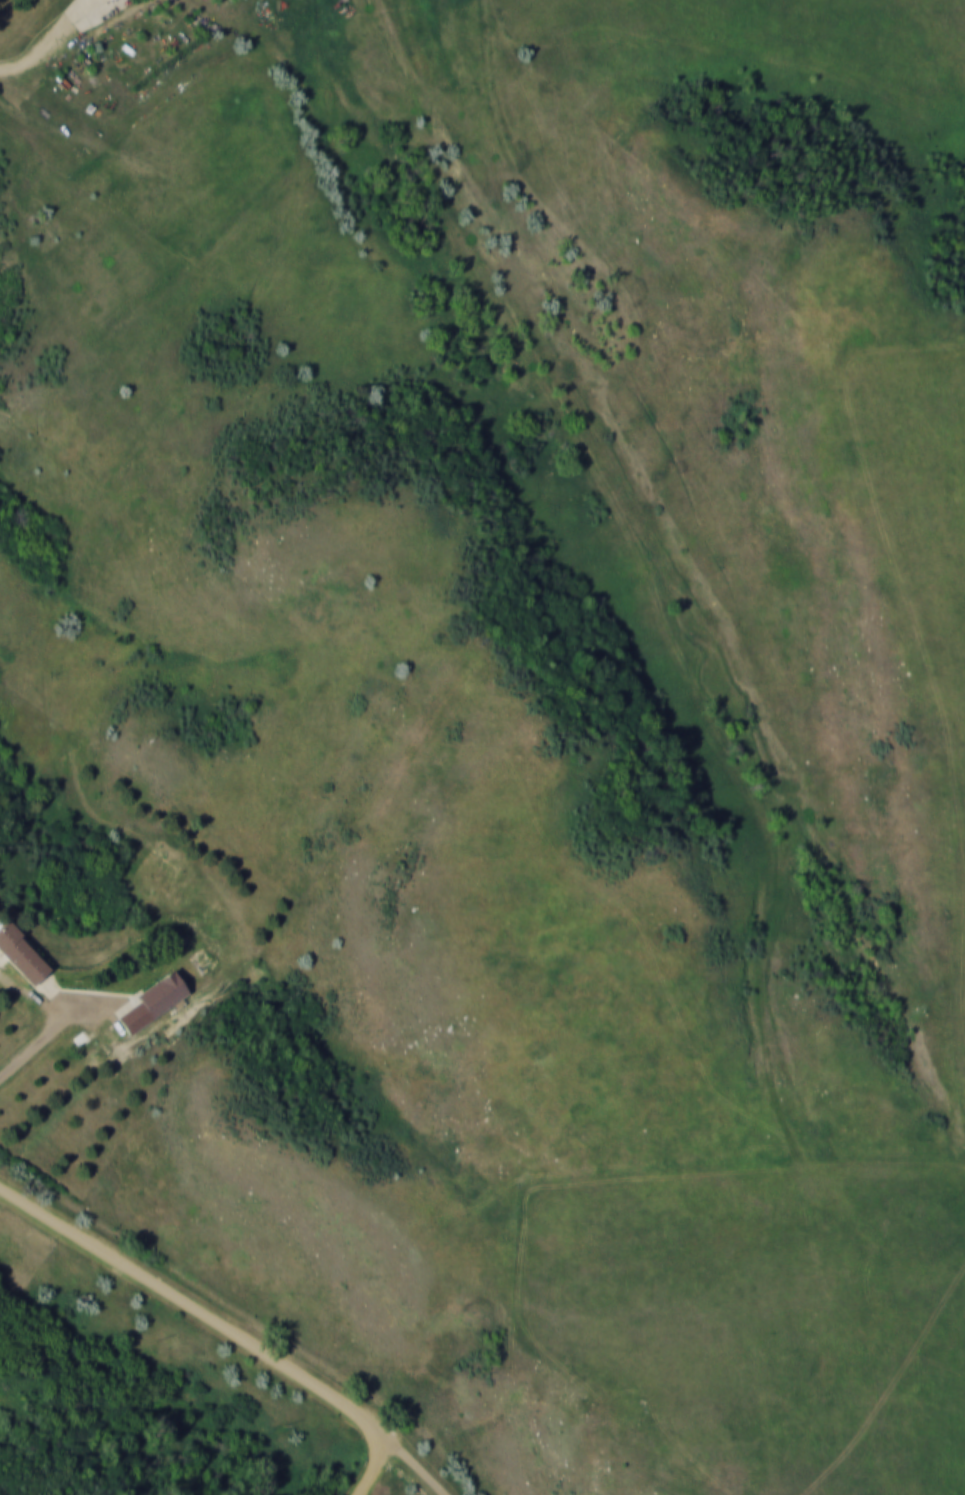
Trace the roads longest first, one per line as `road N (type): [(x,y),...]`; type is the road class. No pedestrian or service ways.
road 1 (track): [(792,1153),(765,1067),(760,970),(770,846),(611,504),(494,308),(368,244),(347,220),(281,45),(209,4)]
road 2 (residential): [(0,1186),(341,1395),(380,1430)]

